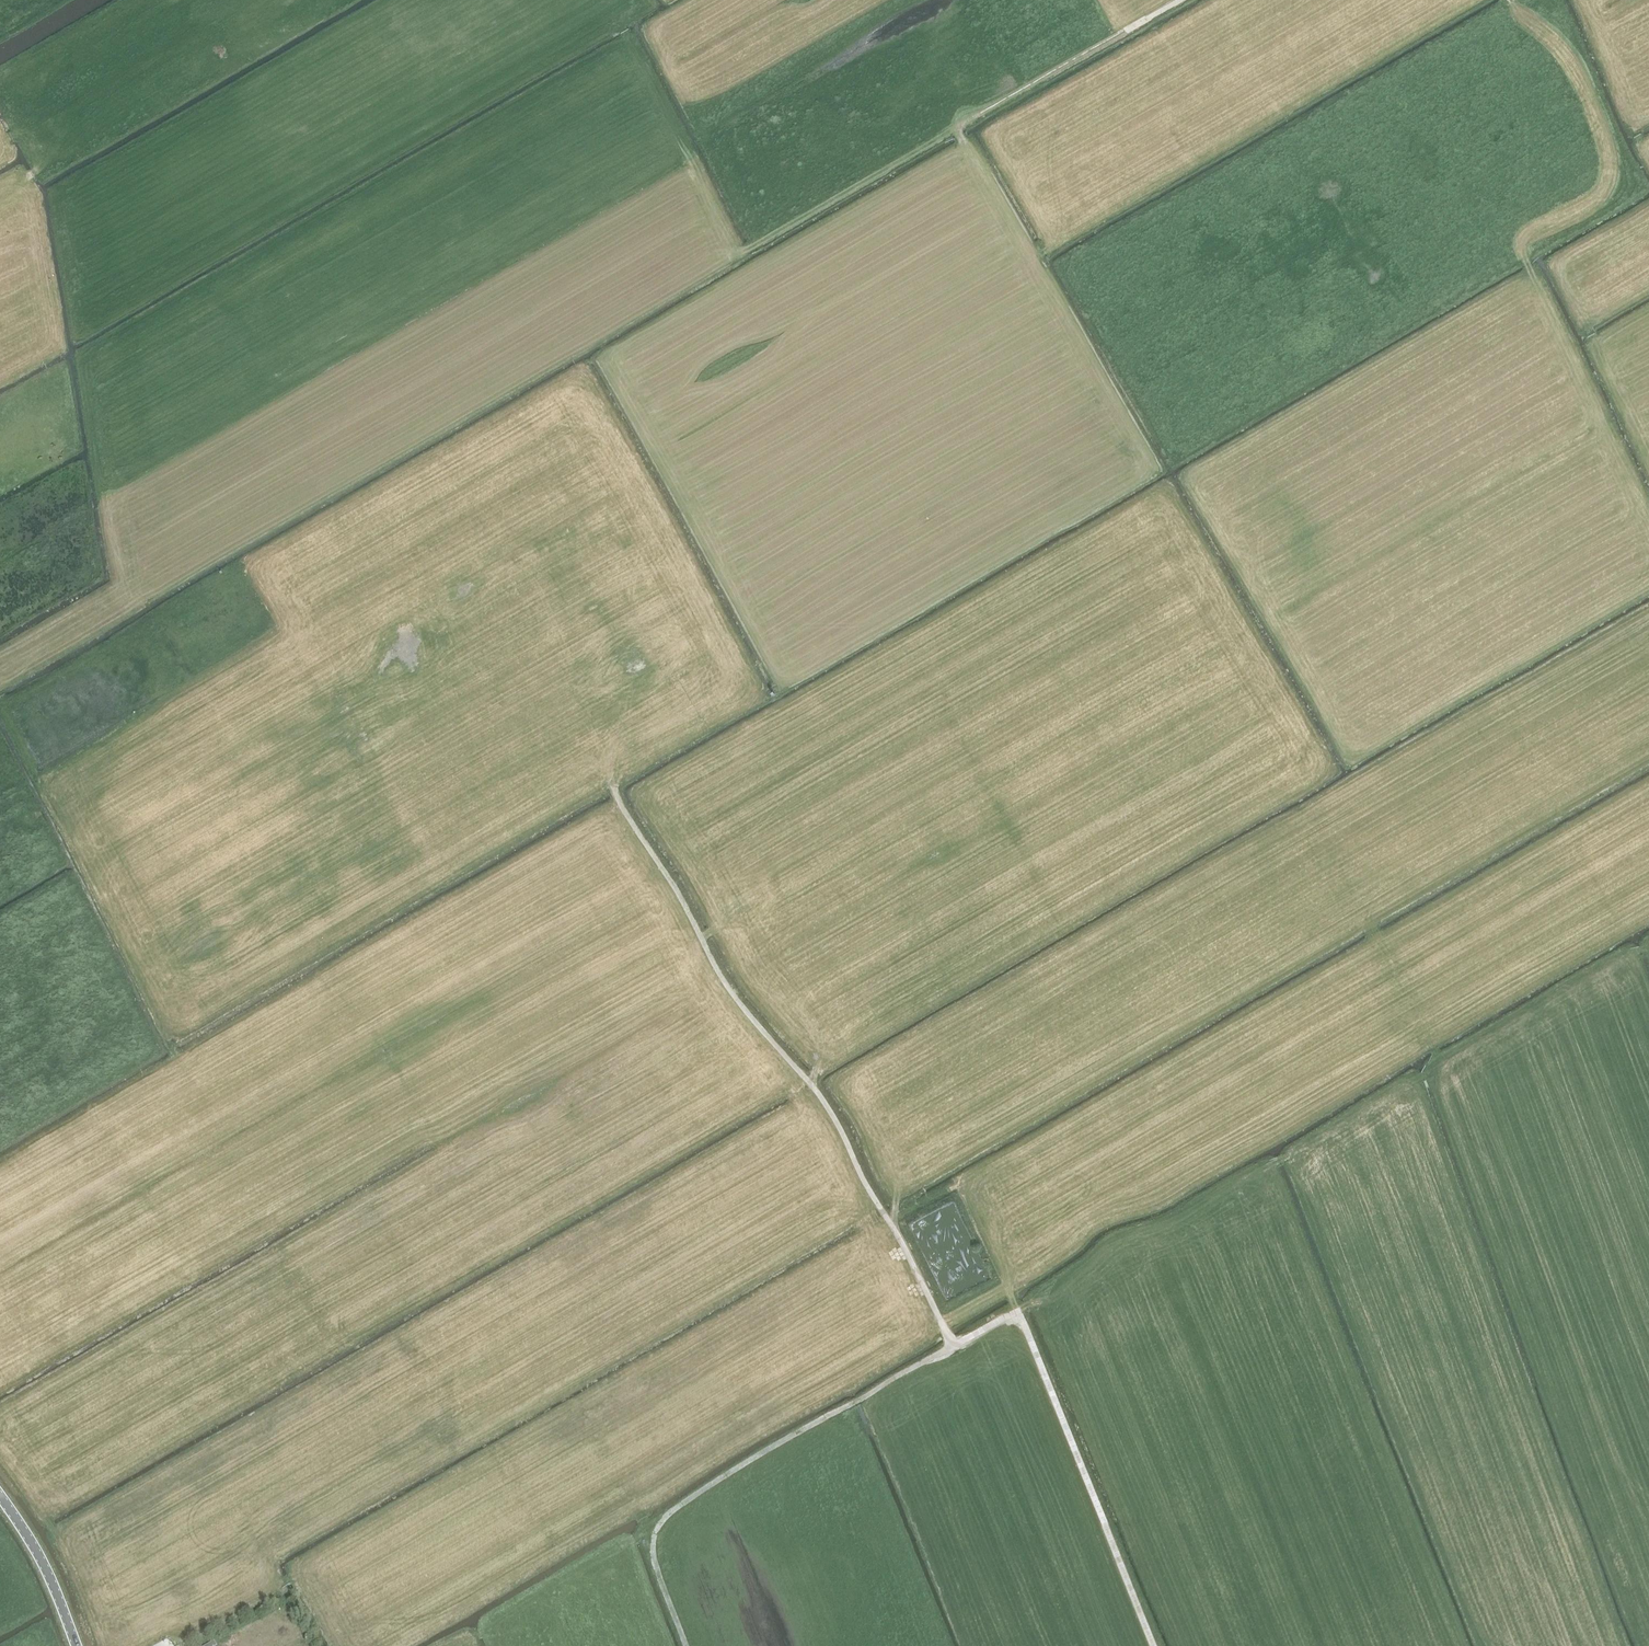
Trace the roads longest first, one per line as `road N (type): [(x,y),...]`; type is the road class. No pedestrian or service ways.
road 1 (tertiary): [(76,1645),(49,1575),(0,1499)]

